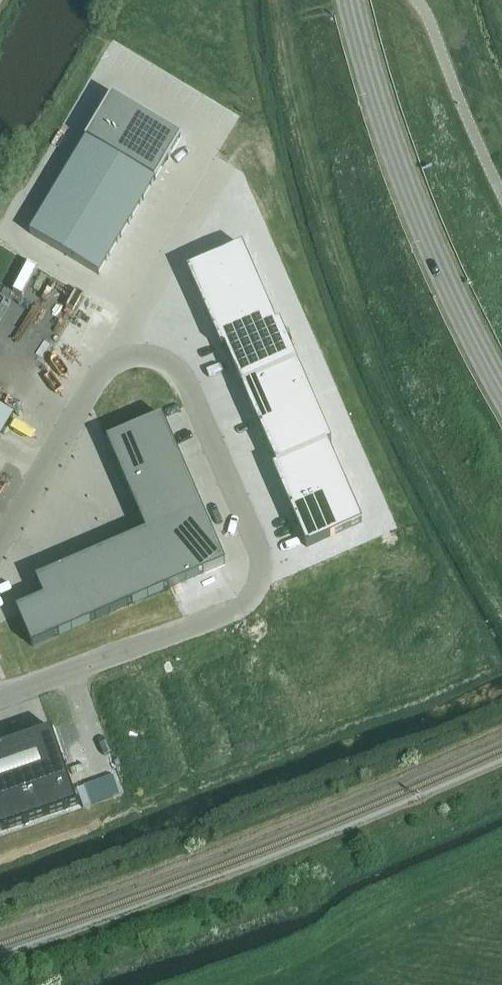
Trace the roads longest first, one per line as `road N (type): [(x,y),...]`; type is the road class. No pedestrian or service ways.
road 1 (unclassified): [(0,540),(97,376),(119,359),(146,355),(186,379),(261,563),(255,591),(235,612),(10,692)]
road 2 (primary): [(351,0),(409,188),(501,388)]

